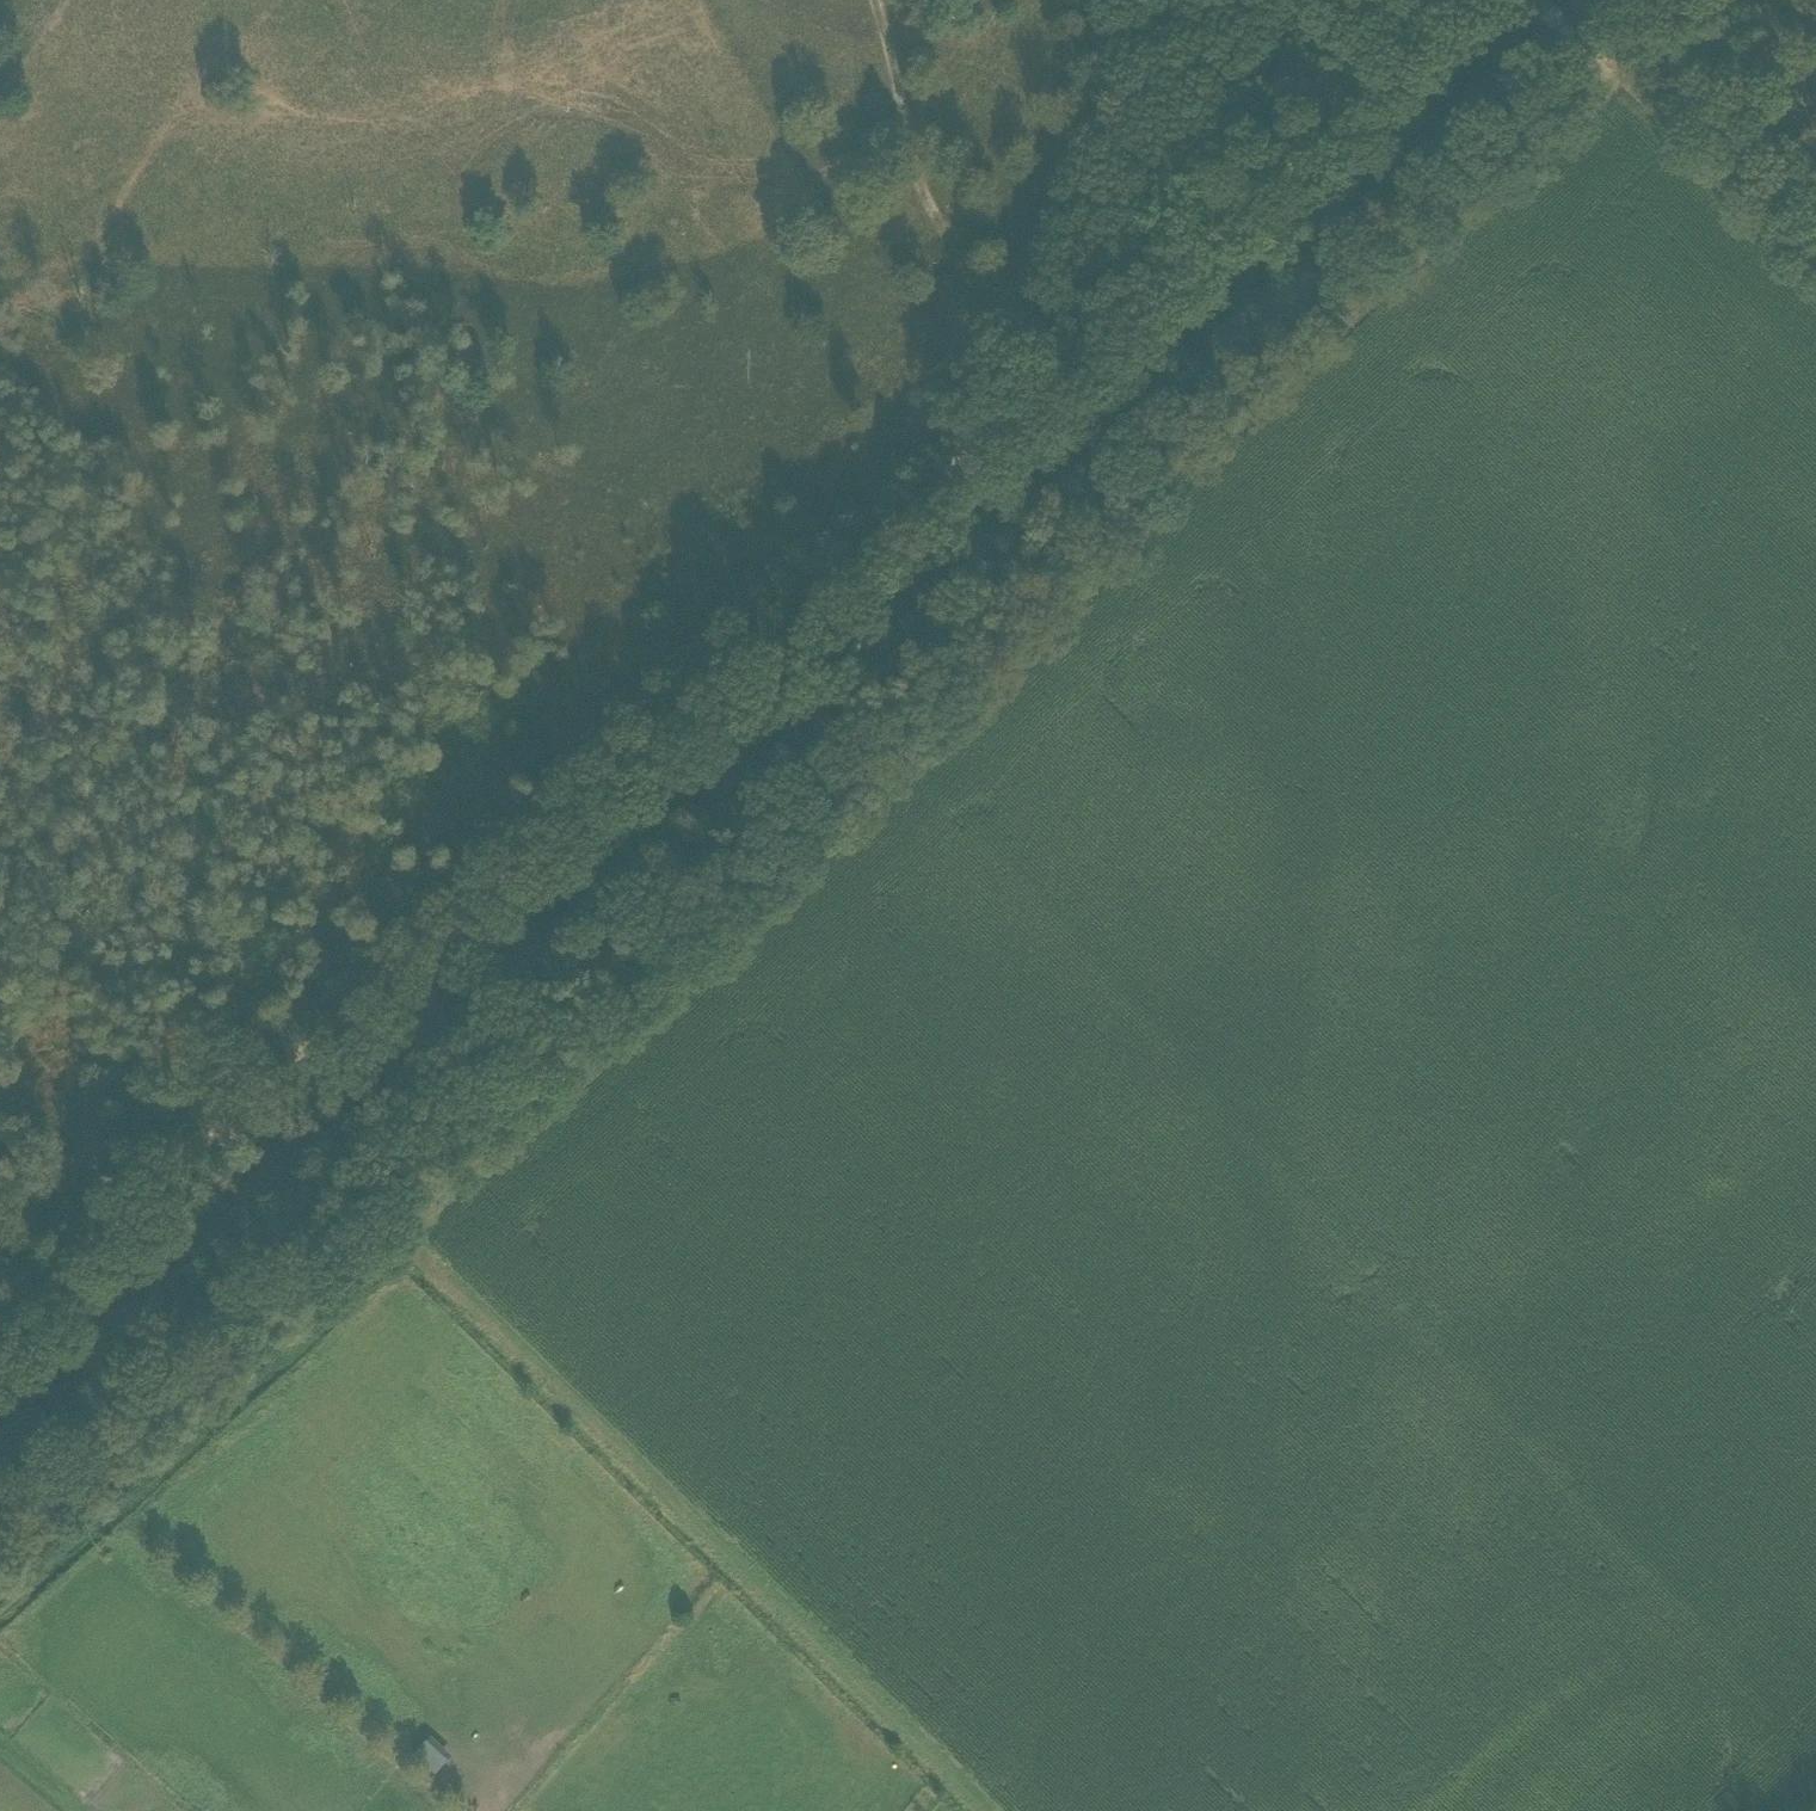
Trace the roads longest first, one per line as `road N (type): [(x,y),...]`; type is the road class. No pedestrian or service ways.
road 1 (track): [(0,1330),(1468,0)]
road 2 (track): [(1723,0),(1693,28),(1588,54)]

